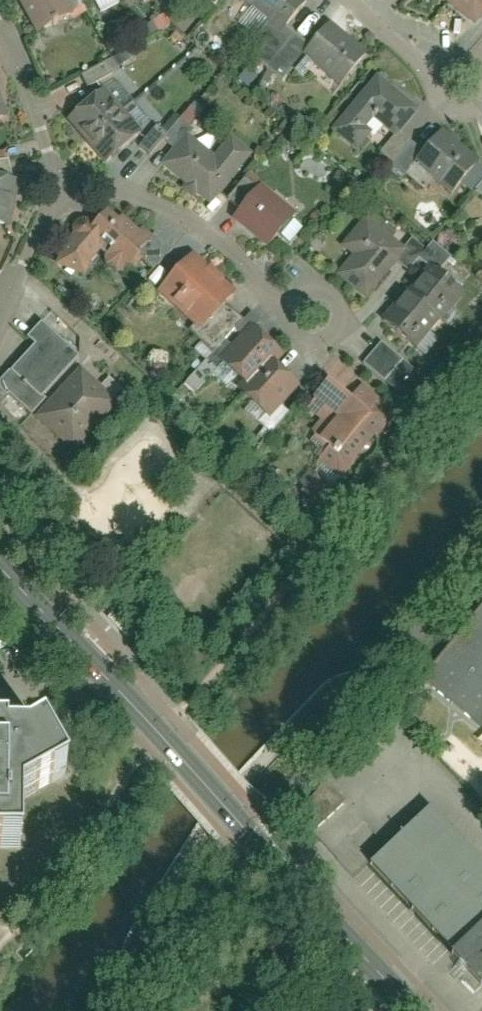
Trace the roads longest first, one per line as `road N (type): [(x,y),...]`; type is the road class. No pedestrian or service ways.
road 1 (tertiary): [(417,1010),(0,561)]
road 2 (residential): [(67,177),(176,206),(307,325)]
road 3 (residential): [(4,315),(67,177)]
road 4 (residential): [(67,177),(0,41)]
road 5 (residential): [(361,0),(456,95)]

